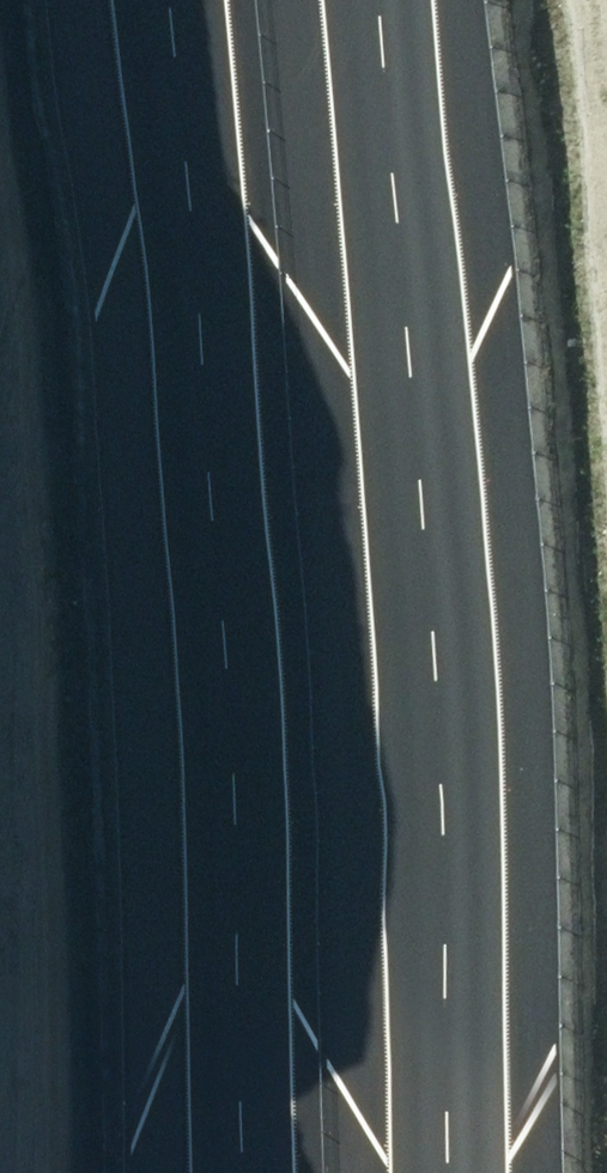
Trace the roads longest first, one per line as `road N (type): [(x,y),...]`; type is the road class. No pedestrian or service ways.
road 1 (motorway): [(389,0),(429,346),(462,1172)]
road 2 (motorway): [(244,1172),(222,318),(186,0)]

